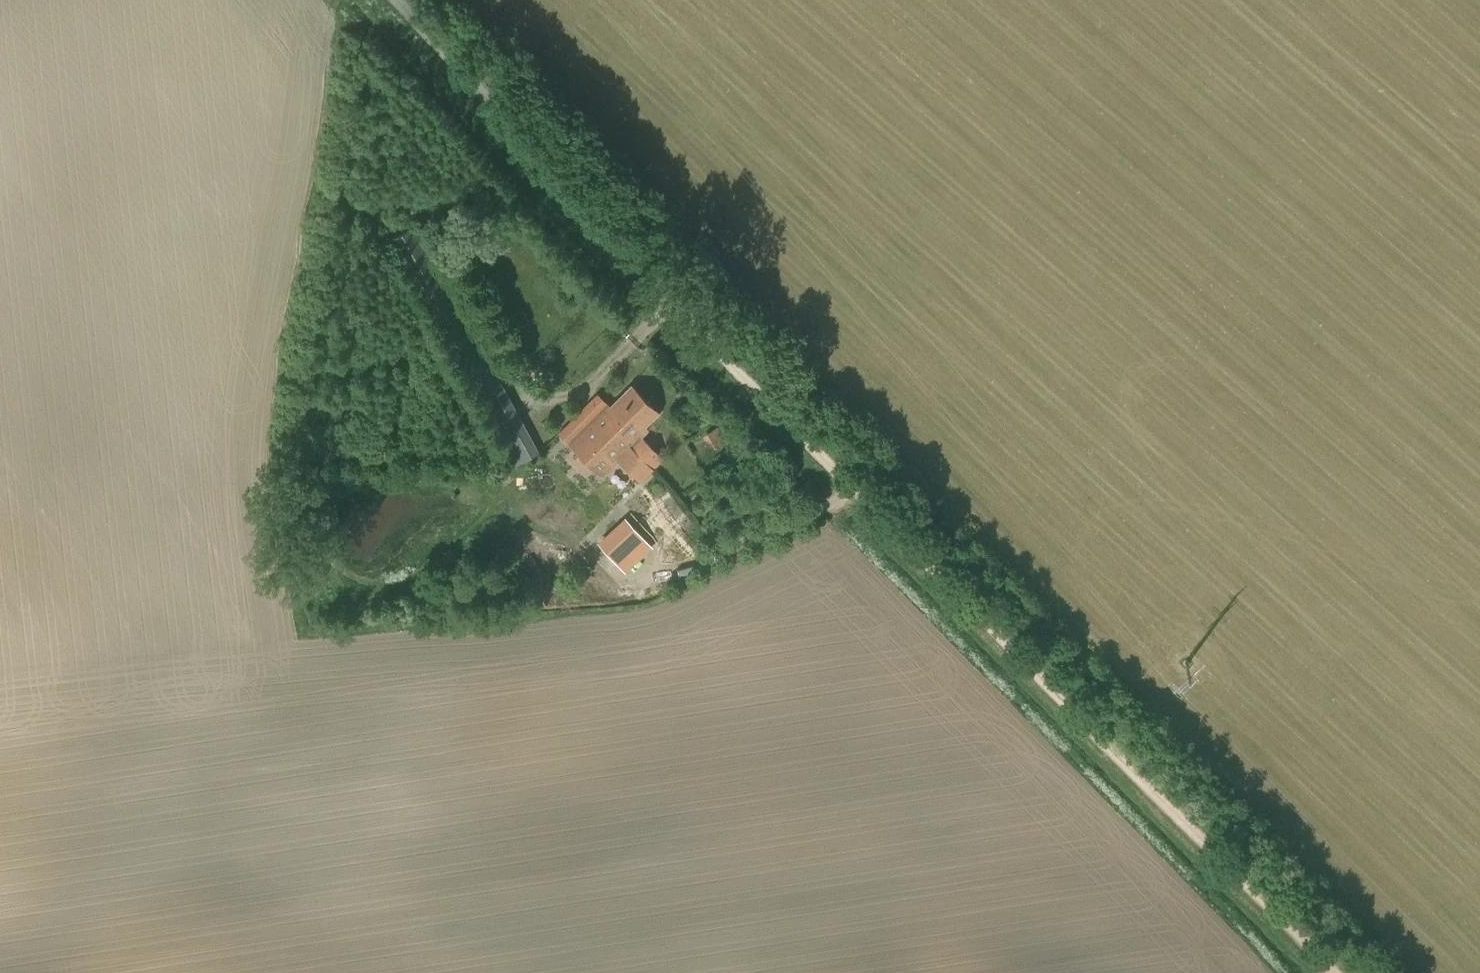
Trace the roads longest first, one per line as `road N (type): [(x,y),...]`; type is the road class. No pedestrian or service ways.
road 1 (track): [(1337,972),(754,391),(392,0)]

